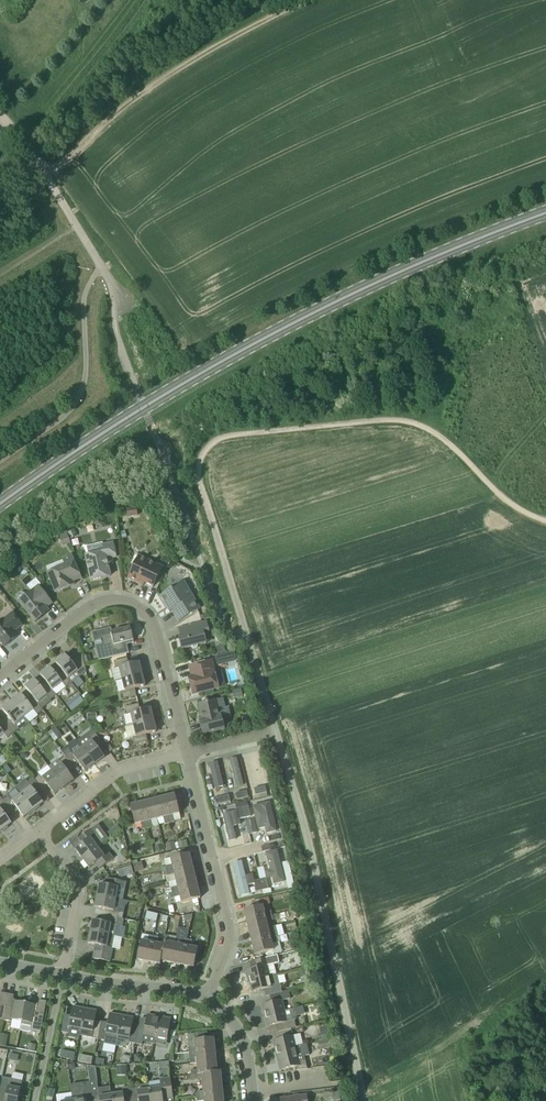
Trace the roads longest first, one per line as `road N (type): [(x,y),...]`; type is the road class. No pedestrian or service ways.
road 1 (primary): [(0,503),(148,404),(343,294),(545,211)]
road 2 (track): [(545,520),(513,504),(437,435),(410,422),(362,417),(224,435),(204,447)]
road 3 (unclassified): [(360,1080),(311,845),(276,730)]
road 4 (residential): [(0,676),(86,606),(115,596),(152,620),(187,755)]
road 5 (track): [(303,0),(147,94),(49,178)]
road 6 (residential): [(207,997),(227,919),(187,755)]
road 7 (unclassified): [(114,316),(110,281),(0,114)]
road 8 (unclassified): [(246,634),(198,478),(204,447)]
road 9 (residential): [(35,834),(120,775),(187,755)]
road 10 (residential): [(62,974),(74,878),(35,834)]
road 11 (residential): [(207,997),(62,974)]

